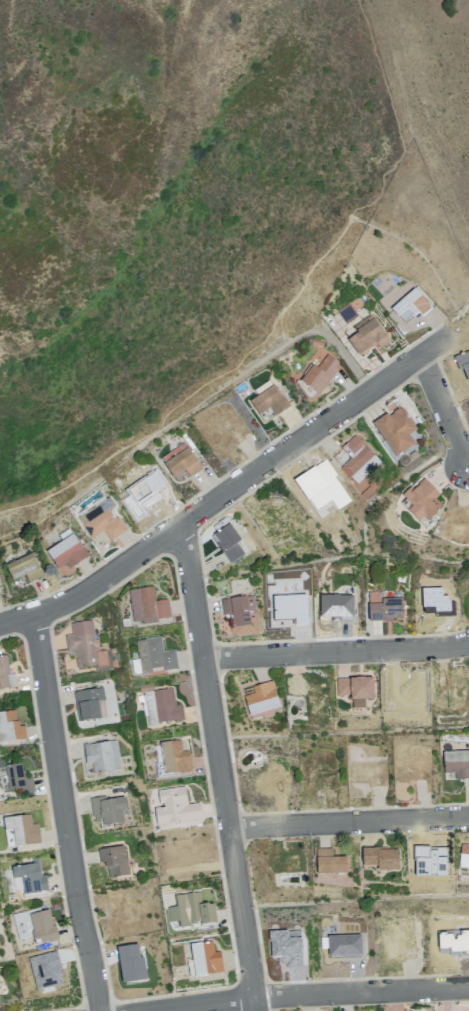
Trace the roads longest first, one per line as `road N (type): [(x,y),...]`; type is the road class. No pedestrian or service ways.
road 1 (residential): [(0,625),(79,598),(450,332)]
road 2 (residential): [(256,1010),(183,524)]
road 3 (residential): [(100,1010),(34,616)]
road 4 (residential): [(157,1010),(254,997),(468,987)]
road 5 (residential): [(204,659),(468,645)]
road 6 (residential): [(230,828),(468,818)]
road 7 (residential): [(420,355),(468,467)]

